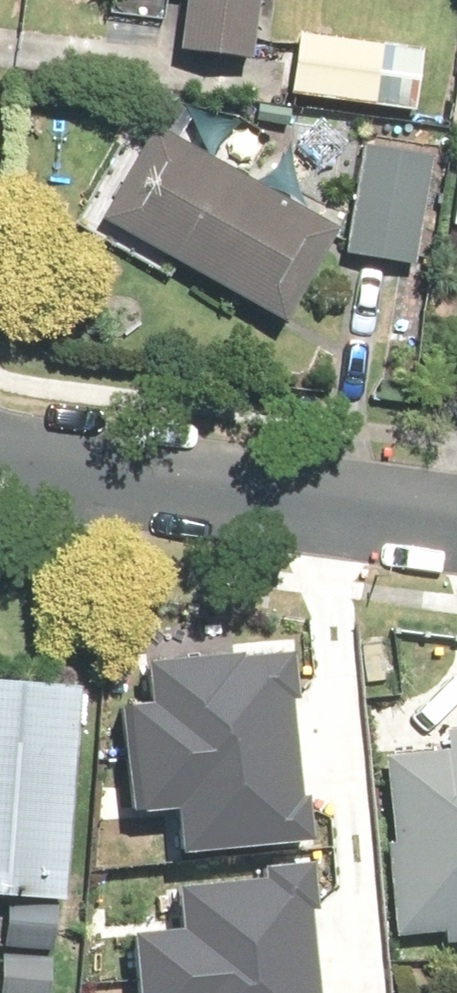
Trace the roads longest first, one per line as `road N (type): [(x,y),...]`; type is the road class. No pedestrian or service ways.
road 1 (residential): [(0,458),(456,516)]

